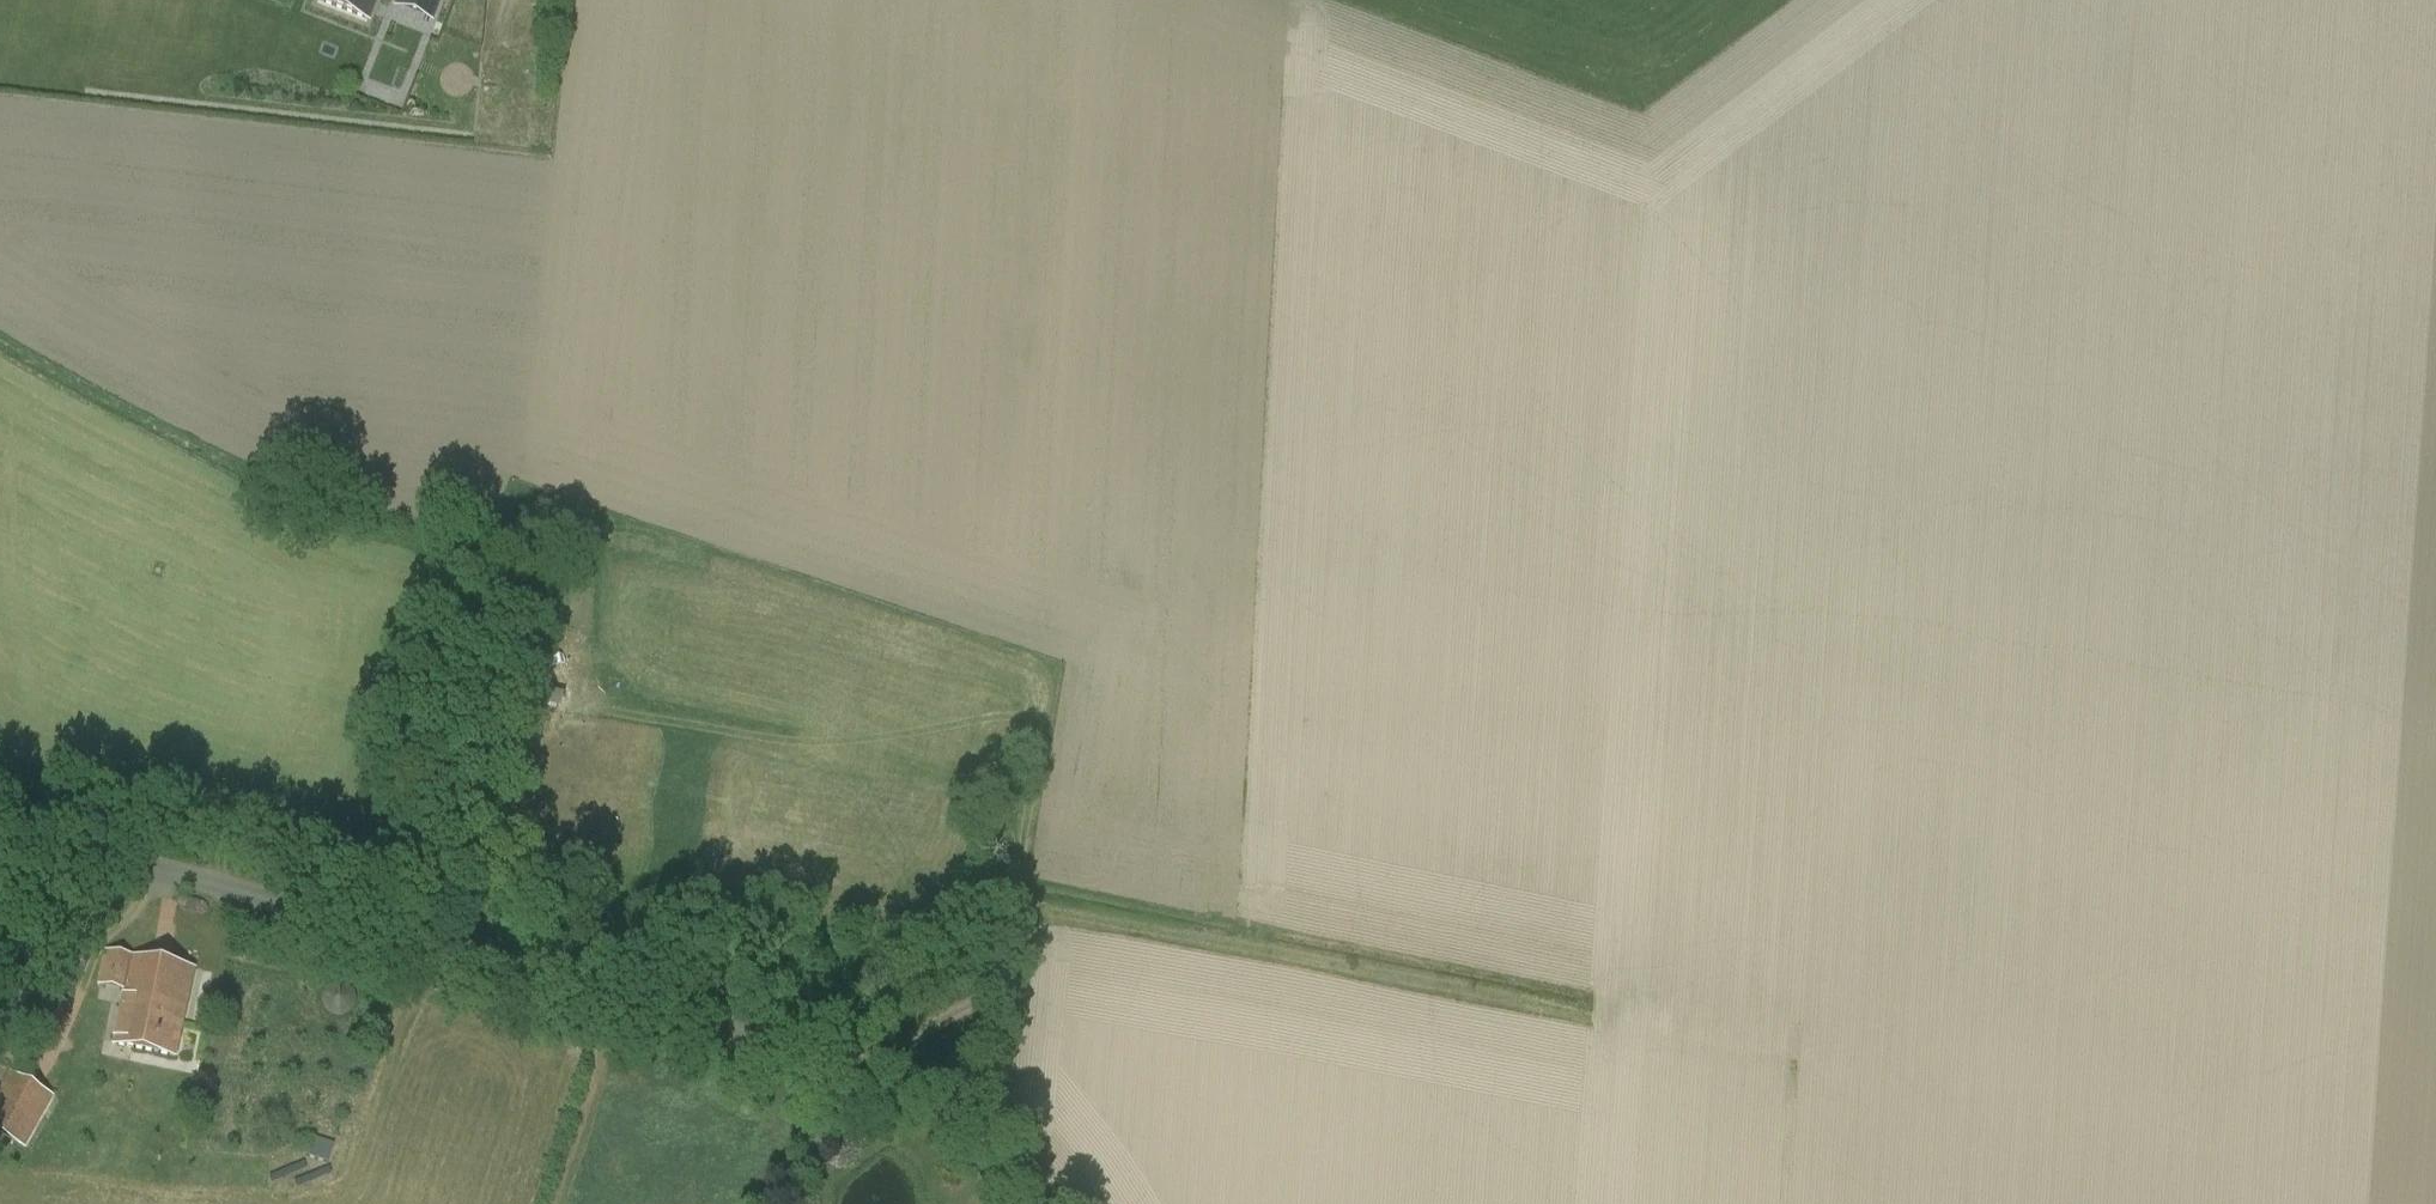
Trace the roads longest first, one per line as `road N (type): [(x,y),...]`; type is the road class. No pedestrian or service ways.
road 1 (unclassified): [(1037,1203),(959,1119),(880,1078),(119,883),(0,803)]

